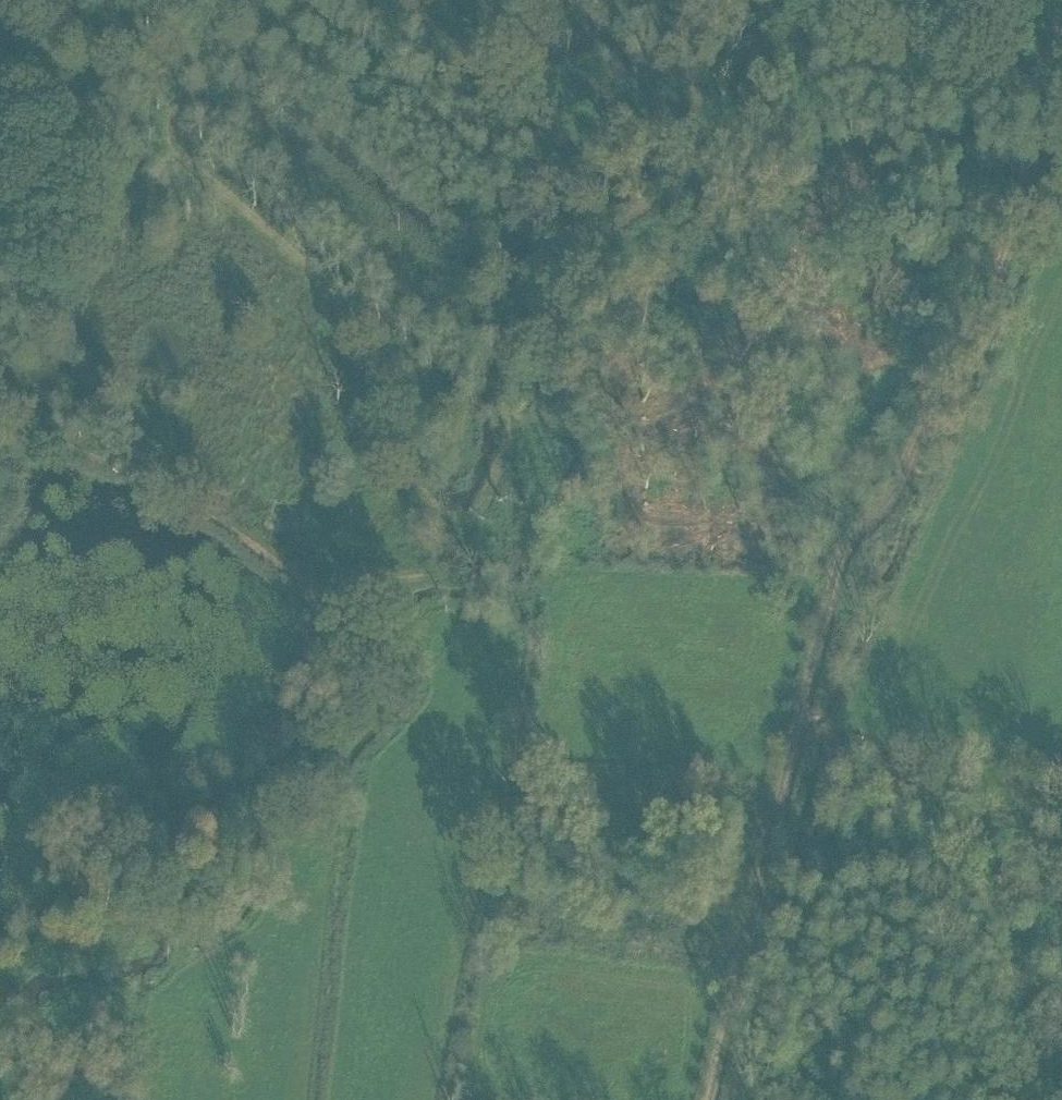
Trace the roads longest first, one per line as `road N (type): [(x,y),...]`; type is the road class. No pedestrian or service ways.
road 1 (track): [(1061,102),(892,497),(835,576),(713,1099)]

